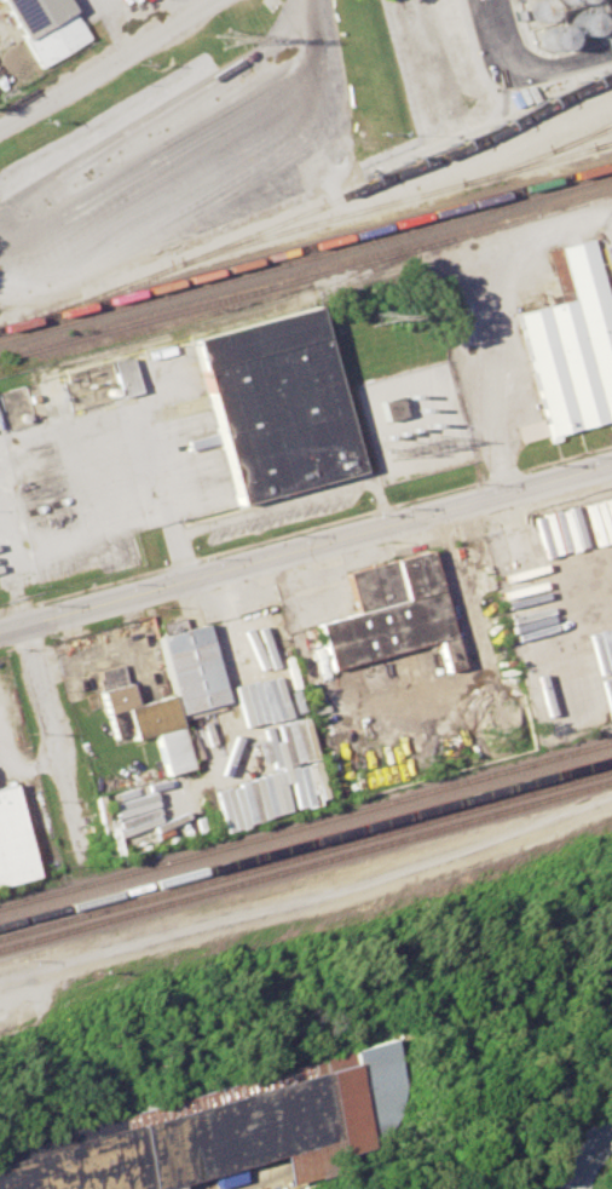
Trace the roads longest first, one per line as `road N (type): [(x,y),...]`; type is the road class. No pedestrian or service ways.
road 1 (tertiary): [(0,629),(611,464)]
road 2 (residential): [(0,129),(215,0)]

